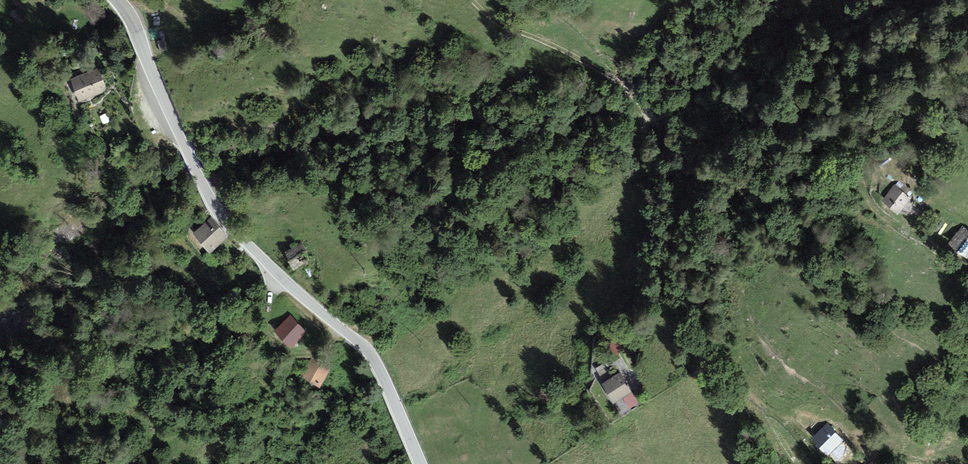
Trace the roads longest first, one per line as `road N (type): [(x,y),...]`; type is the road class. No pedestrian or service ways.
road 1 (track): [(473,0),(509,29),(626,86),(645,107),(665,135),(678,181),(692,310),(737,379),(821,463)]
road 2 (tertiary): [(420,463),(369,352),(222,218),(118,0)]

